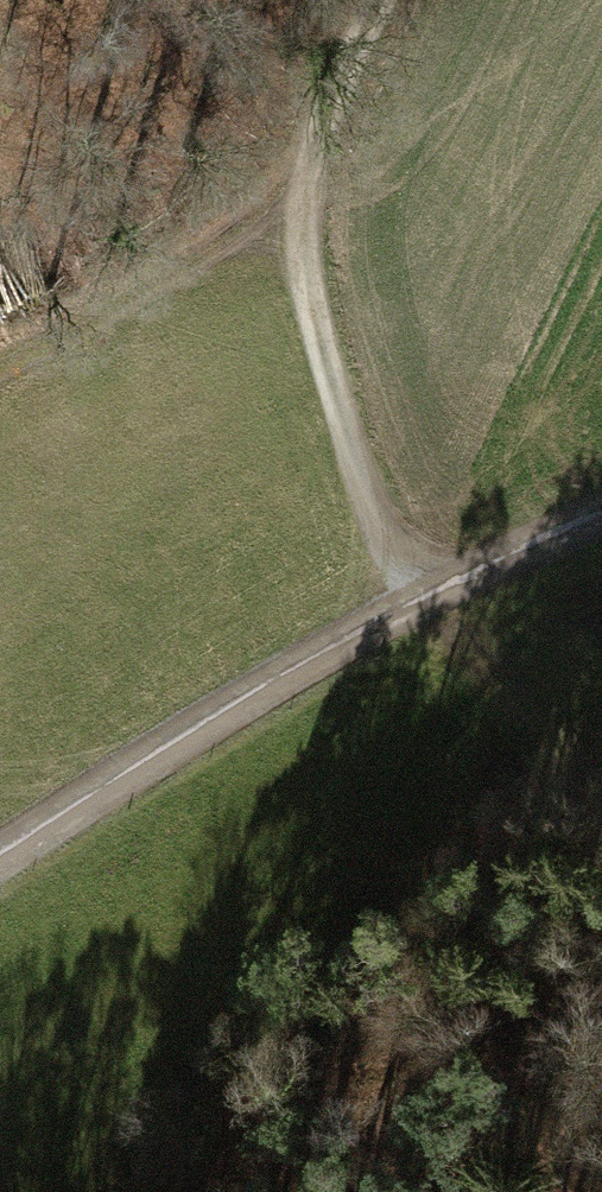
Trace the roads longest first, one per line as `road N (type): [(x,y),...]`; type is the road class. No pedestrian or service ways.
road 1 (track): [(601,801),(409,599),(359,501),(303,265),(300,204),(371,0)]
road 2 (unclassified): [(0,867),(409,599),(601,513)]
road 3 (track): [(0,350),(300,204)]

